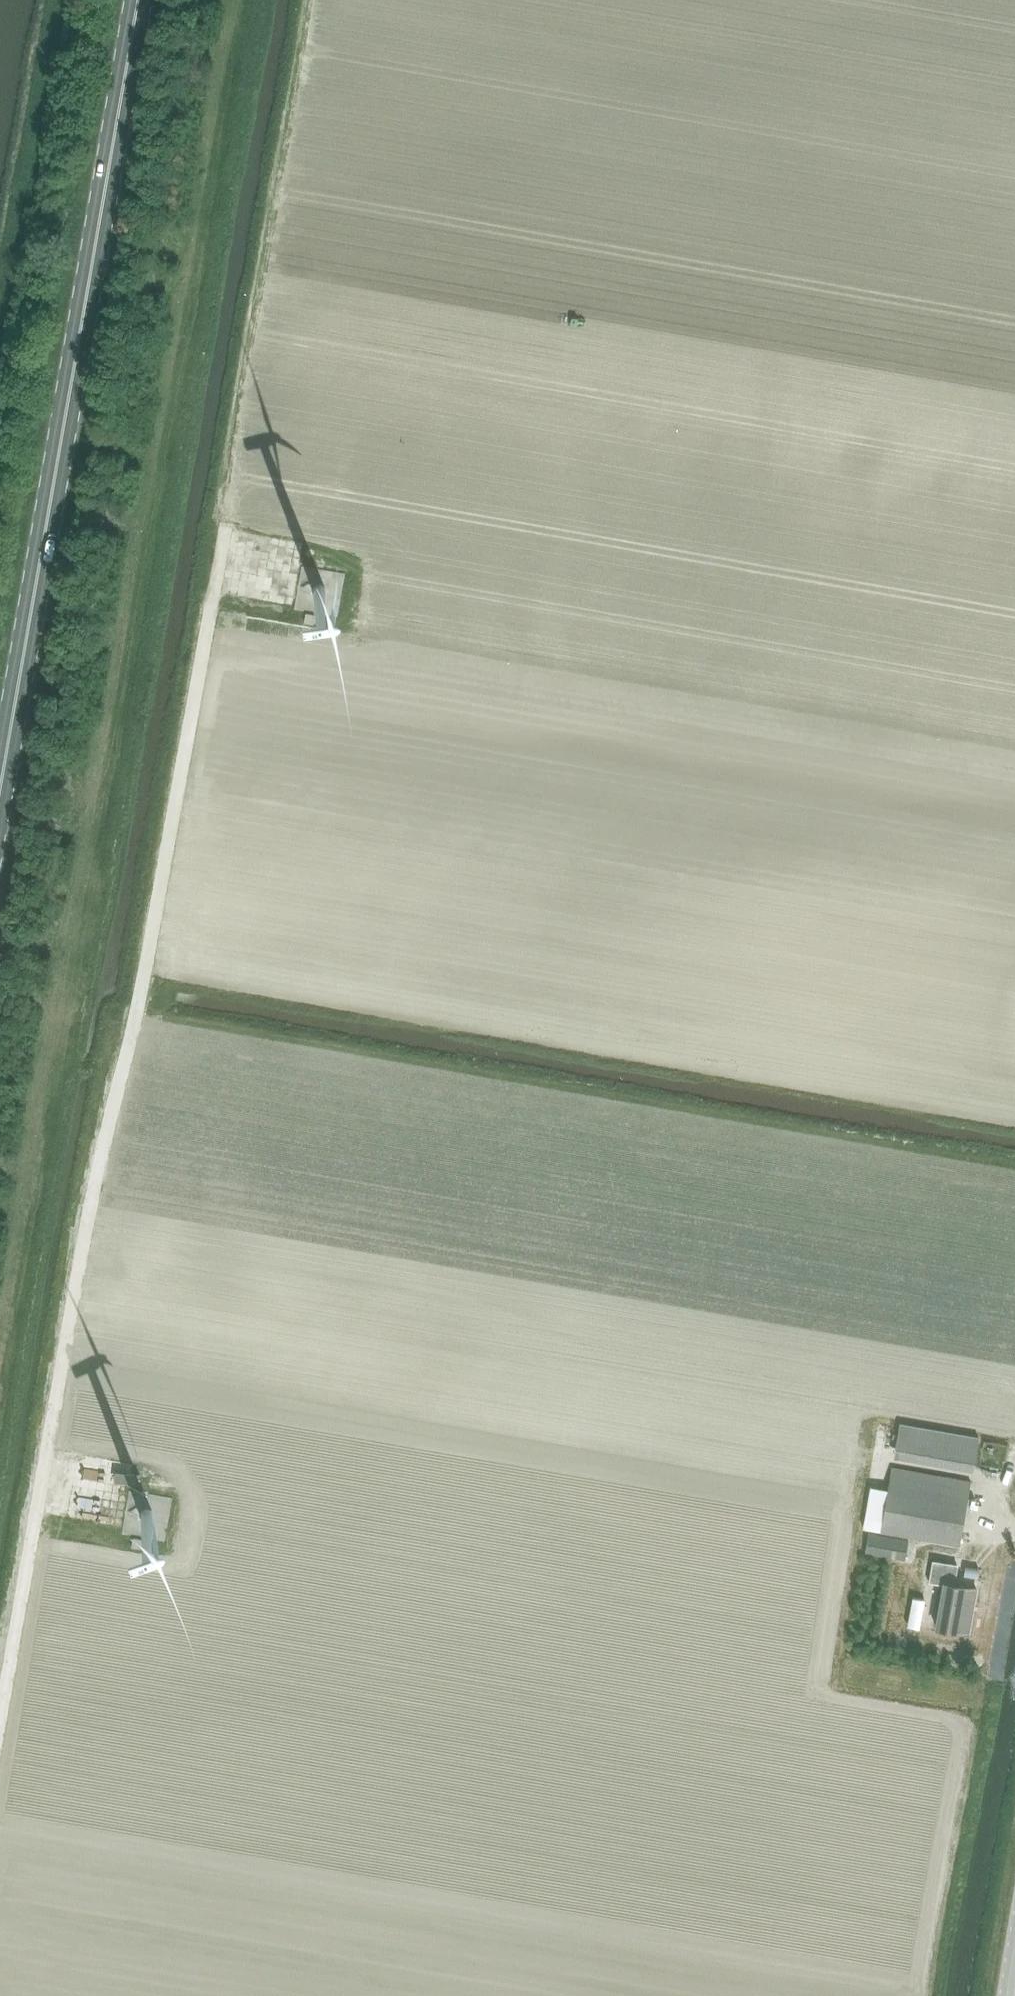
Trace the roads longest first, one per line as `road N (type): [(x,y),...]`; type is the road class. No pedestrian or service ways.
road 1 (primary): [(0,798),(139,0)]

